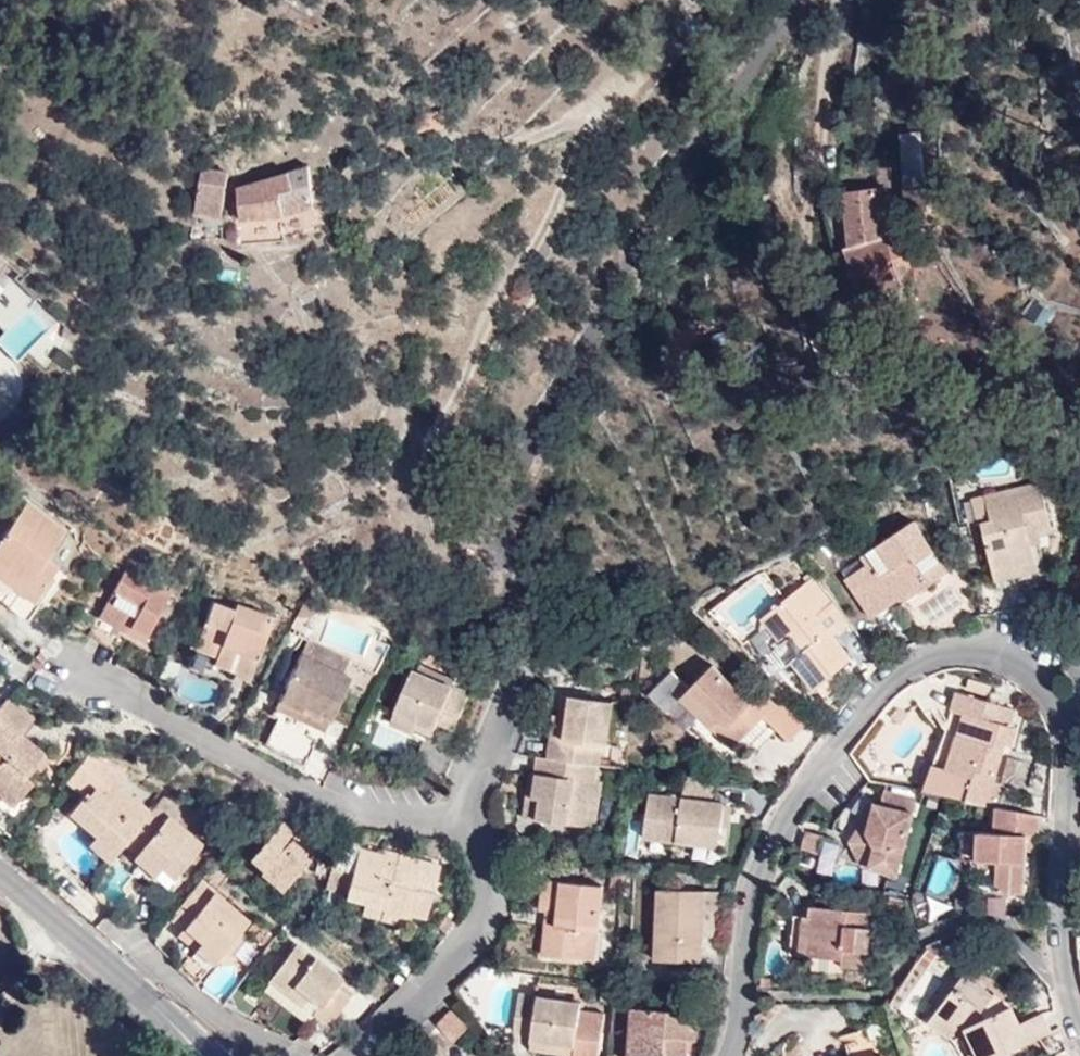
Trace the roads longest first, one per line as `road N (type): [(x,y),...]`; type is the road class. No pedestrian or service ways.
road 1 (unclassified): [(795,0),(613,284),(520,470),(506,550),(511,672)]
road 2 (residential): [(511,672),(474,819),(486,911),(438,975),(354,1055)]
road 3 (tertiary): [(0,874),(206,1055)]

